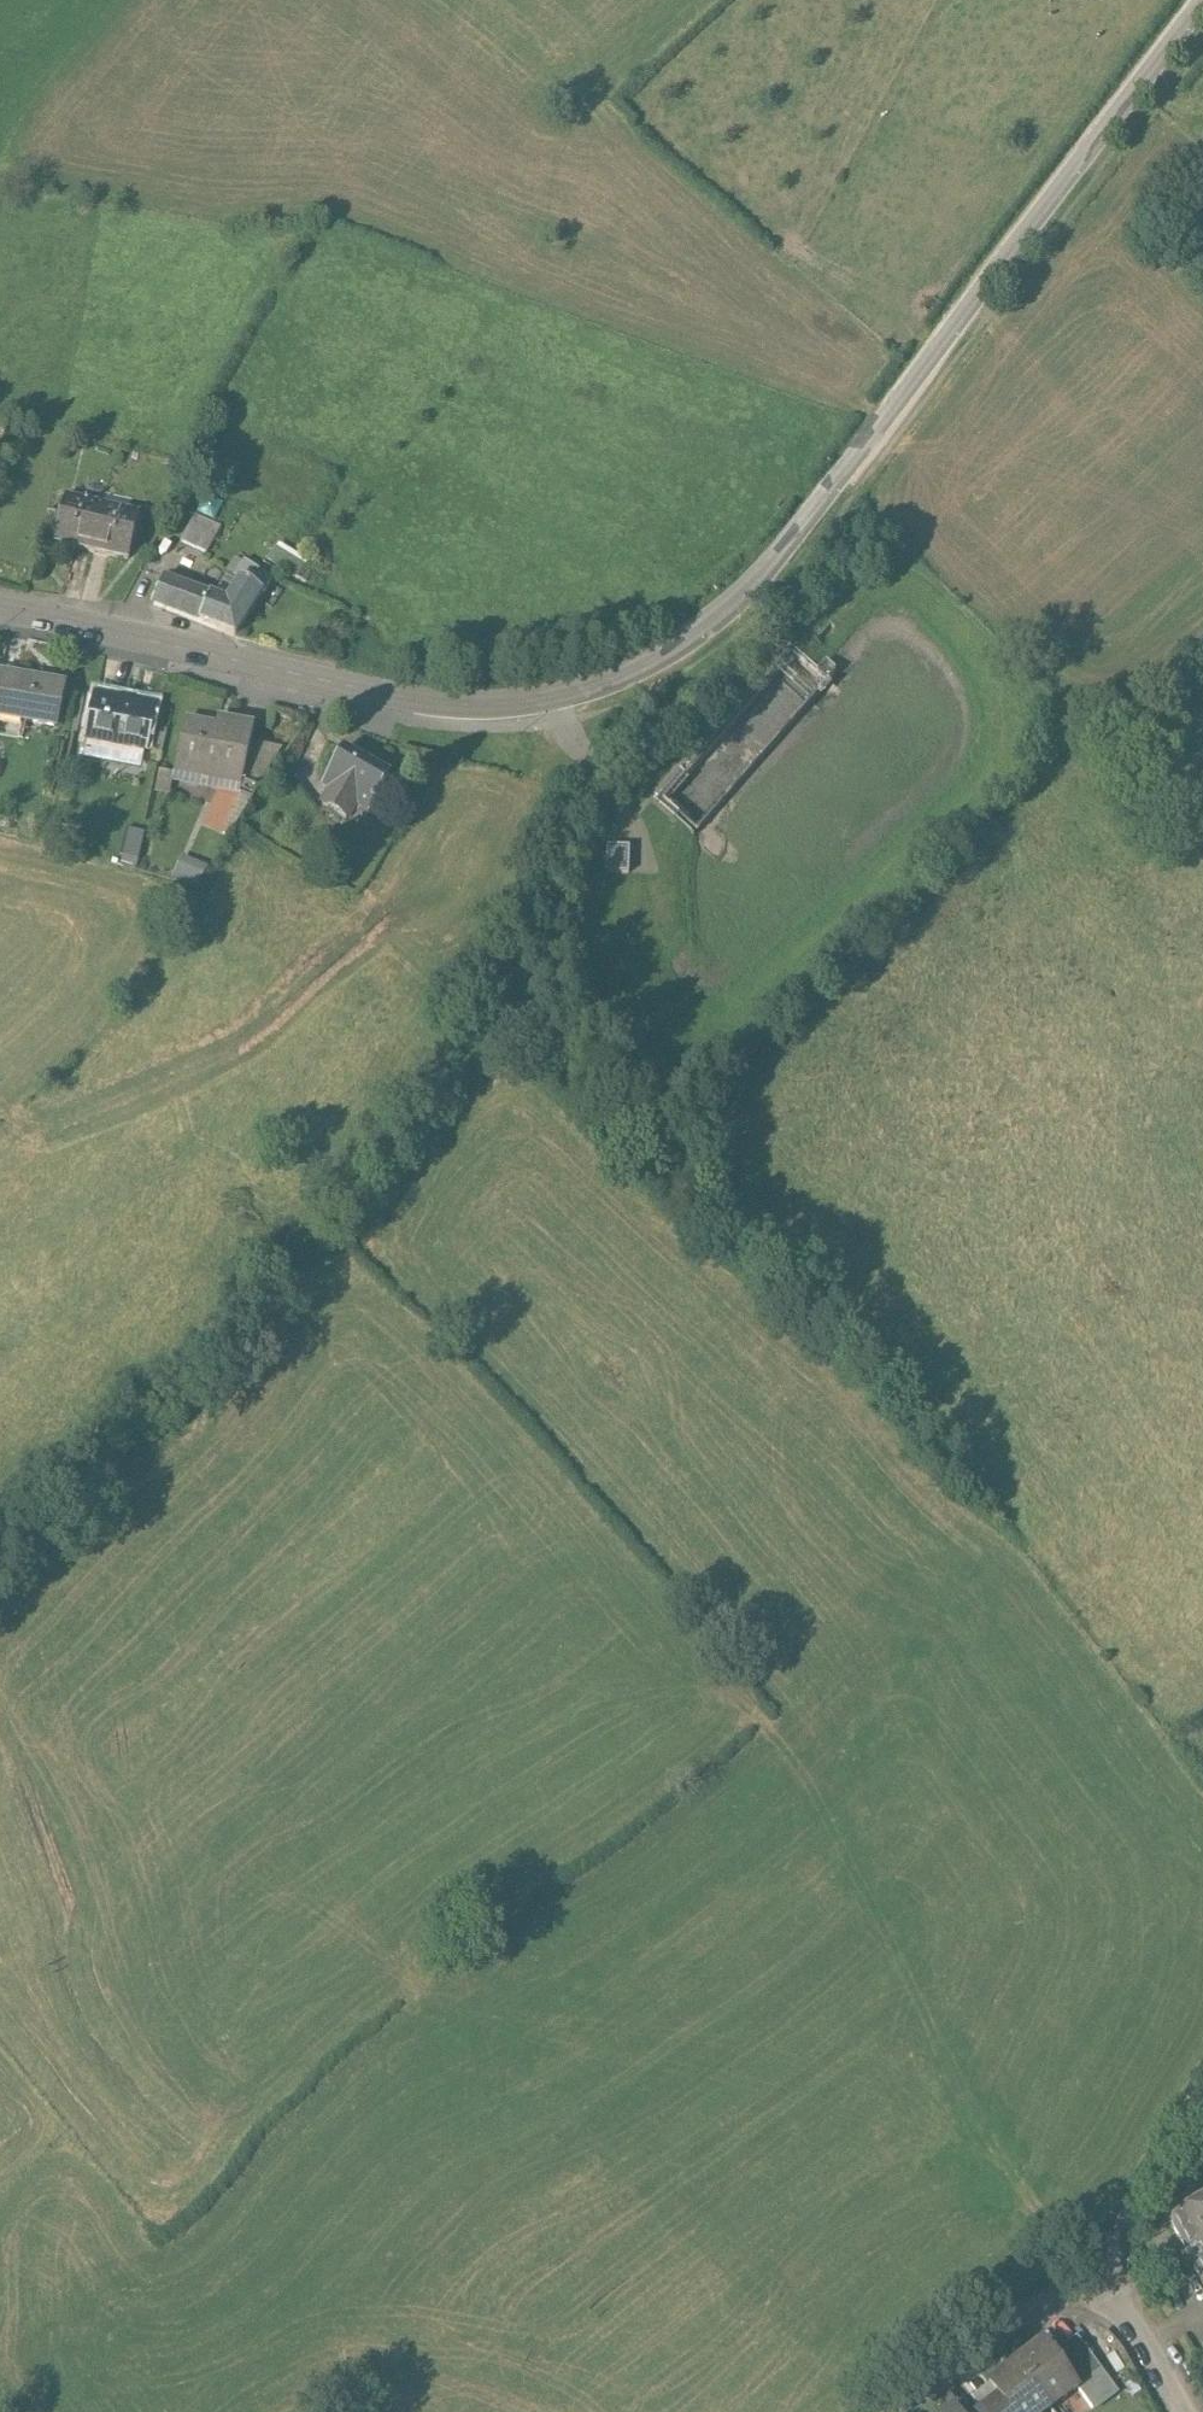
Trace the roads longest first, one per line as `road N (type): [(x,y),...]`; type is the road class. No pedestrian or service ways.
road 1 (tertiary): [(1202,2),(752,588),(684,641),(624,673),(557,699),(417,700),(0,610)]
road 2 (residential): [(888,2411),(1023,2313),(1062,2289),(1092,2285),(1121,2304),(1185,2411)]
road 3 (track): [(1092,2285),(1202,2081)]

